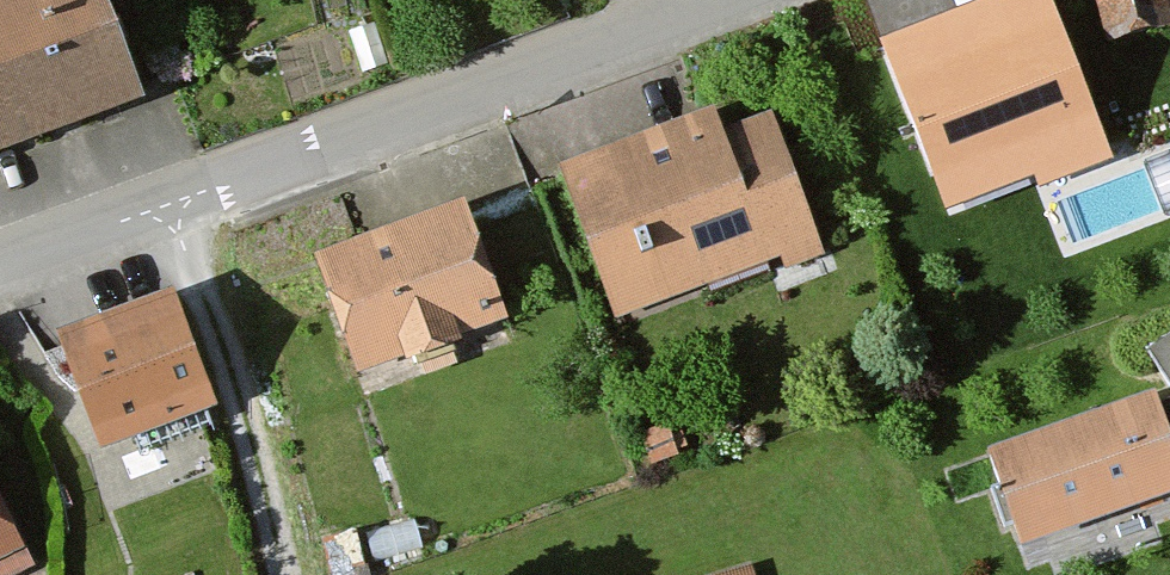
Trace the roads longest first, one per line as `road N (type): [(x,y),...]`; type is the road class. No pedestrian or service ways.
road 1 (residential): [(0,269),(717,0)]

